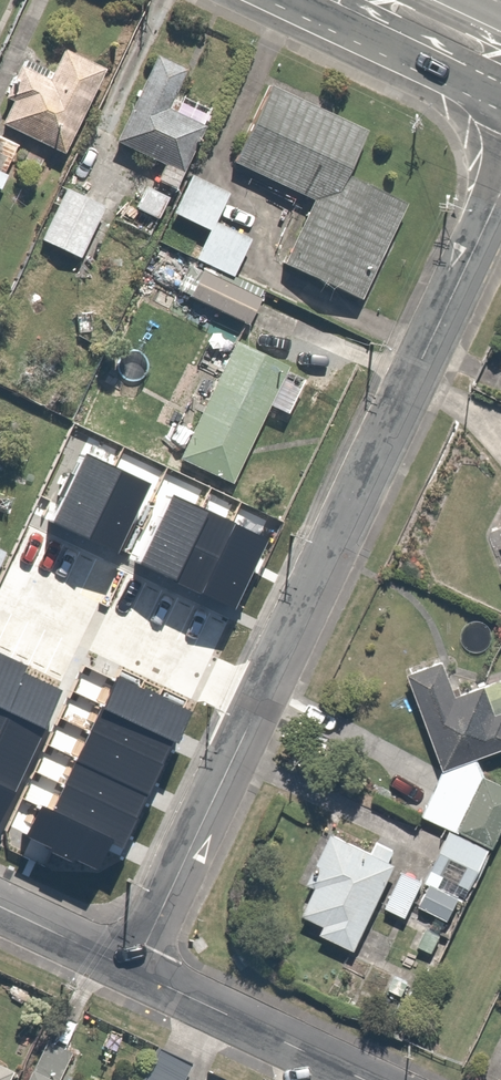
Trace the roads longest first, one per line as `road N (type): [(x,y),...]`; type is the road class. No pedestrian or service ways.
road 1 (residential): [(135,969),(500,195)]
road 2 (residential): [(135,969),(368,1079)]
road 3 (secondary): [(500,97),(321,9)]
road 4 (residential): [(0,905),(135,969)]

